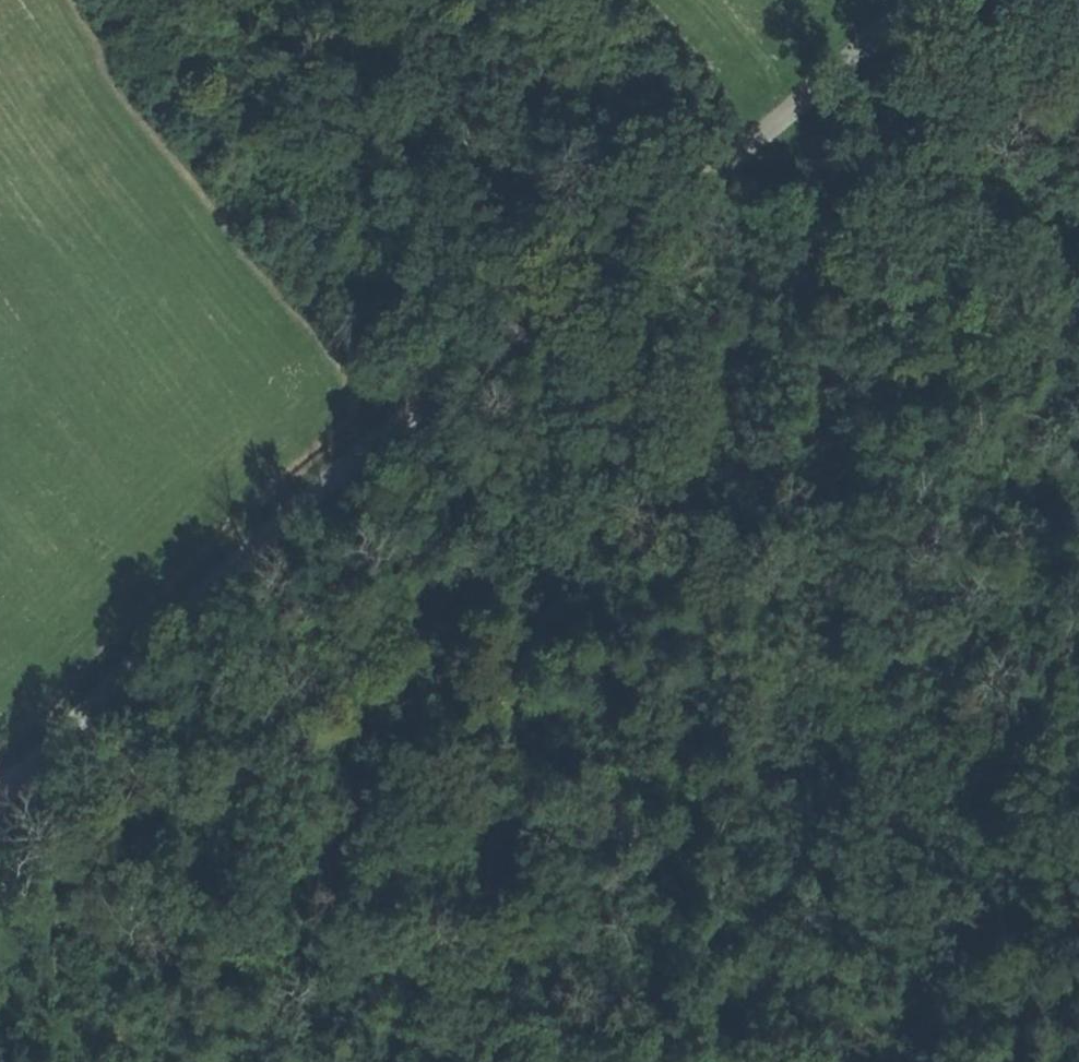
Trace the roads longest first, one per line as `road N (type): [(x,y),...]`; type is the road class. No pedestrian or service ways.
road 1 (unclassified): [(941,0),(394,435),(0,798)]

